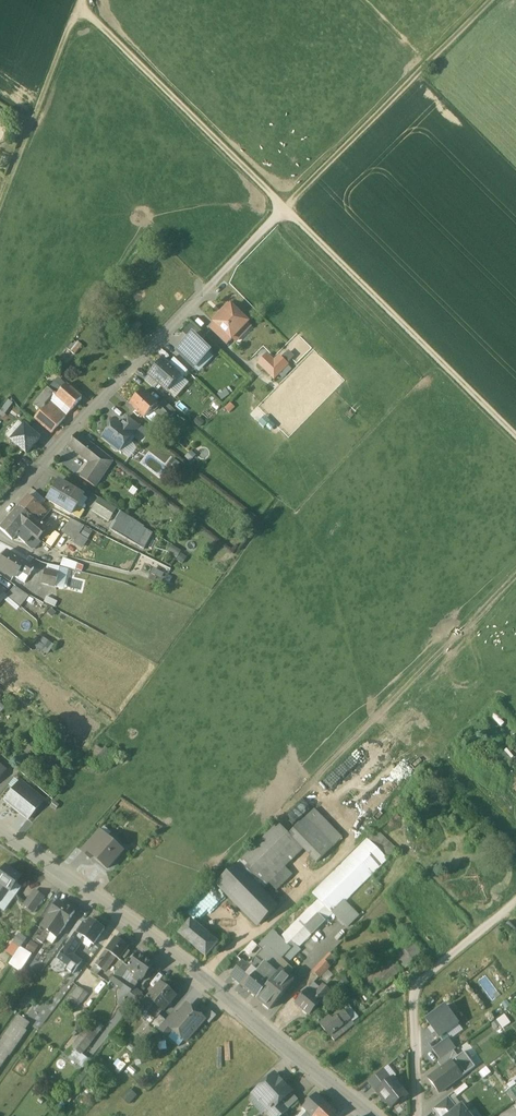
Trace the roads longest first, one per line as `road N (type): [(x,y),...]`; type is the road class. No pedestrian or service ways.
road 1 (tertiary): [(370,1115),(154,942),(0,832)]
road 2 (track): [(302,889),(355,836),(317,792),(515,587)]
road 3 (residential): [(0,507),(225,283)]
road 4 (track): [(515,435),(292,214)]
road 5 (track): [(292,214),(74,1)]
road 6 (track): [(292,214),(504,0)]
road 7 (track): [(0,195),(75,0)]

